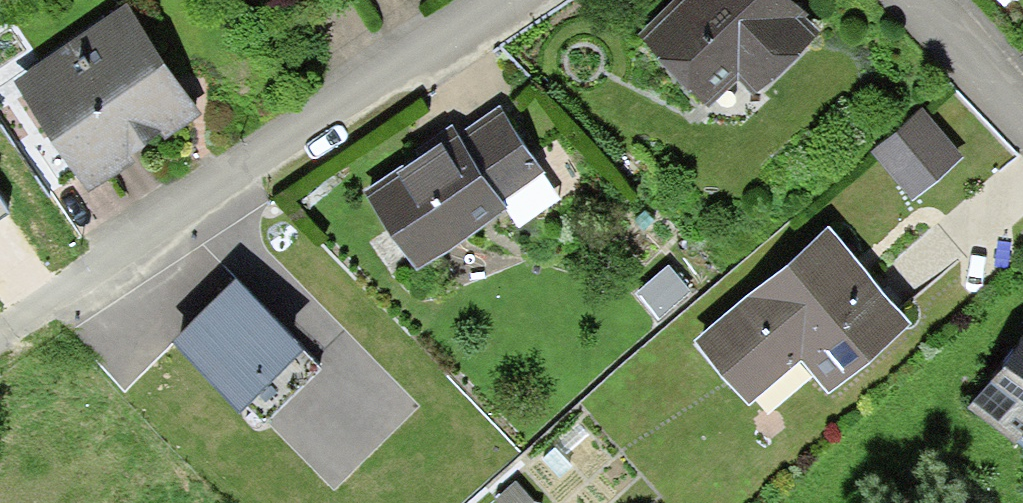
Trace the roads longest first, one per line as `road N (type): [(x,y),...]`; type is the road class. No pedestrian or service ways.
road 1 (residential): [(0,340),(501,0)]
road 2 (residential): [(1022,107),(921,0)]

